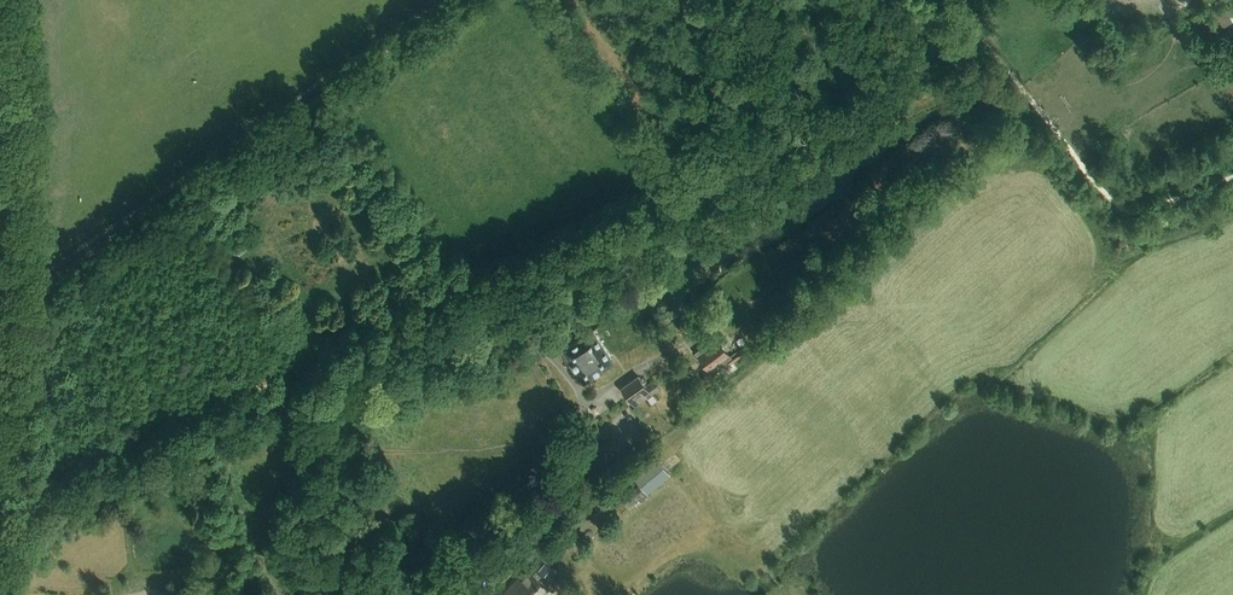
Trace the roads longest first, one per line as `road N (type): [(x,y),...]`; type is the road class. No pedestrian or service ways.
road 1 (track): [(4,312),(461,0)]
road 2 (track): [(817,0),(976,34),(1122,206),(1149,206),(1232,174)]
road 3 (track): [(0,43),(11,147),(4,312)]

